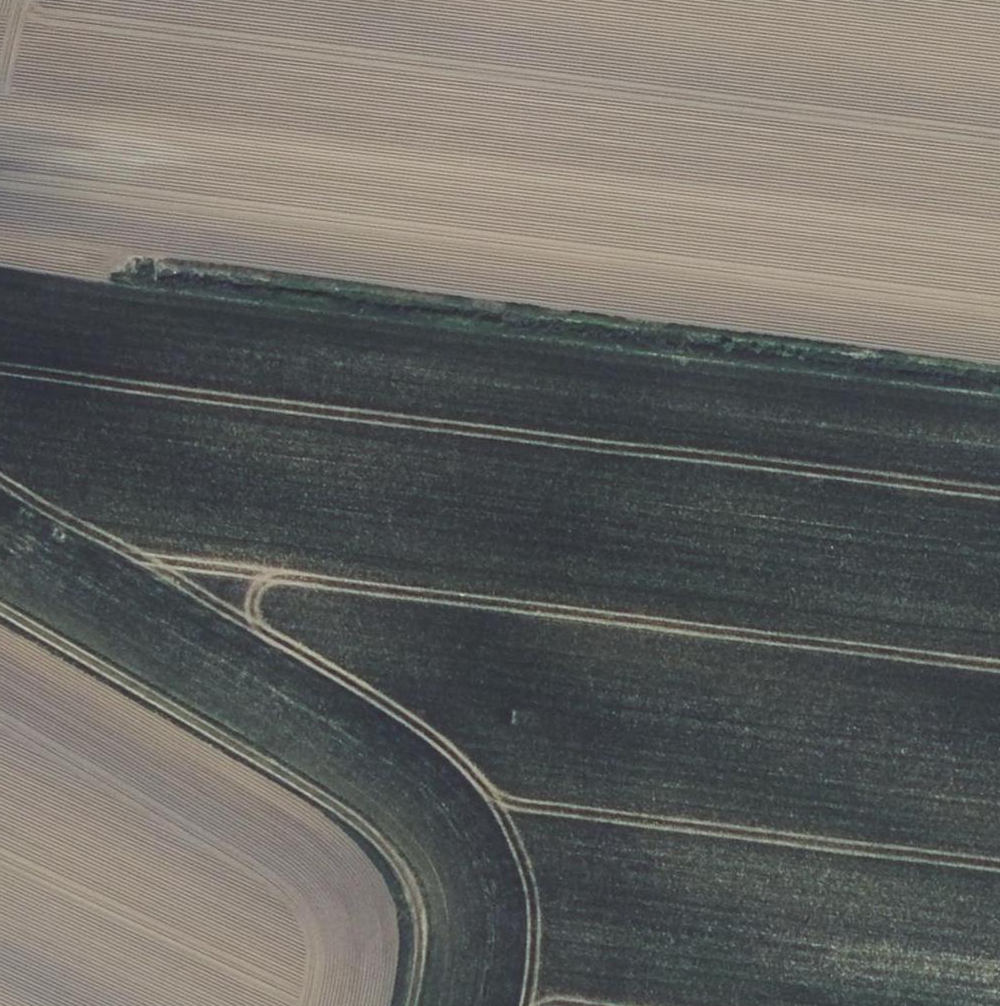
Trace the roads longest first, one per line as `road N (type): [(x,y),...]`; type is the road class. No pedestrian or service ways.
road 1 (track): [(0,611),(335,808),(385,850),(410,915),(408,1005)]

